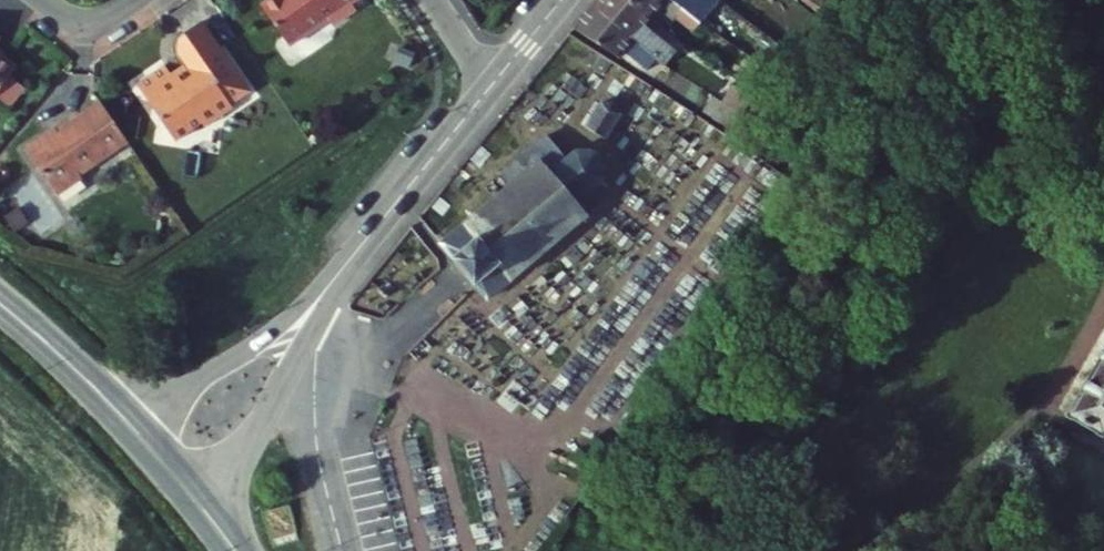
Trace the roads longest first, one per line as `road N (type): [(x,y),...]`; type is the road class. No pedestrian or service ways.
road 1 (tertiary): [(200,503),(266,411),(337,276)]
road 2 (tertiary): [(337,276),(286,325),(132,427)]
road 3 (tertiary): [(489,88),(337,276)]
road 4 (tertiary): [(0,304),(132,427)]

